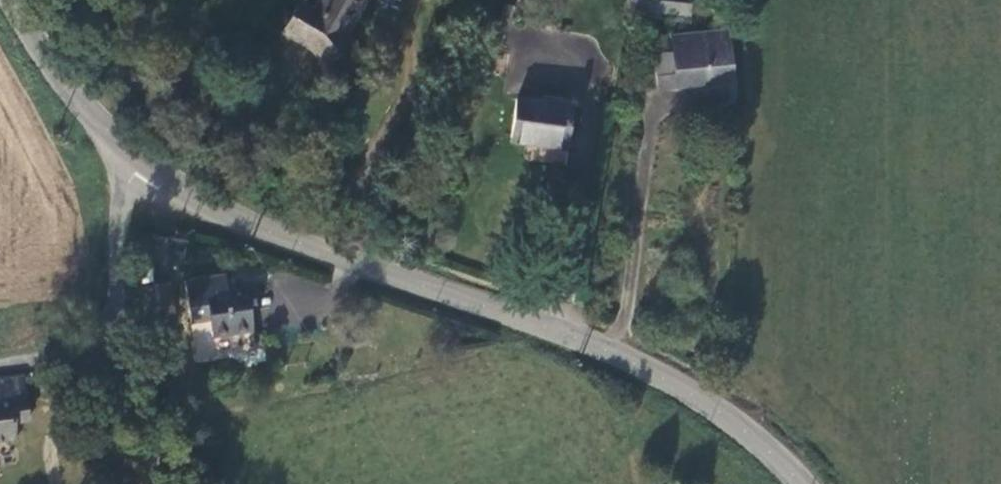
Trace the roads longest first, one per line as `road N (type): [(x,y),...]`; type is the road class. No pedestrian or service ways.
road 1 (tertiary): [(802,483),(749,431),(691,393),(560,333),(260,226),(147,161)]
road 2 (tertiary): [(147,161),(78,90),(18,0)]
road 3 (unclassified): [(147,161),(129,196),(114,308),(96,347)]

